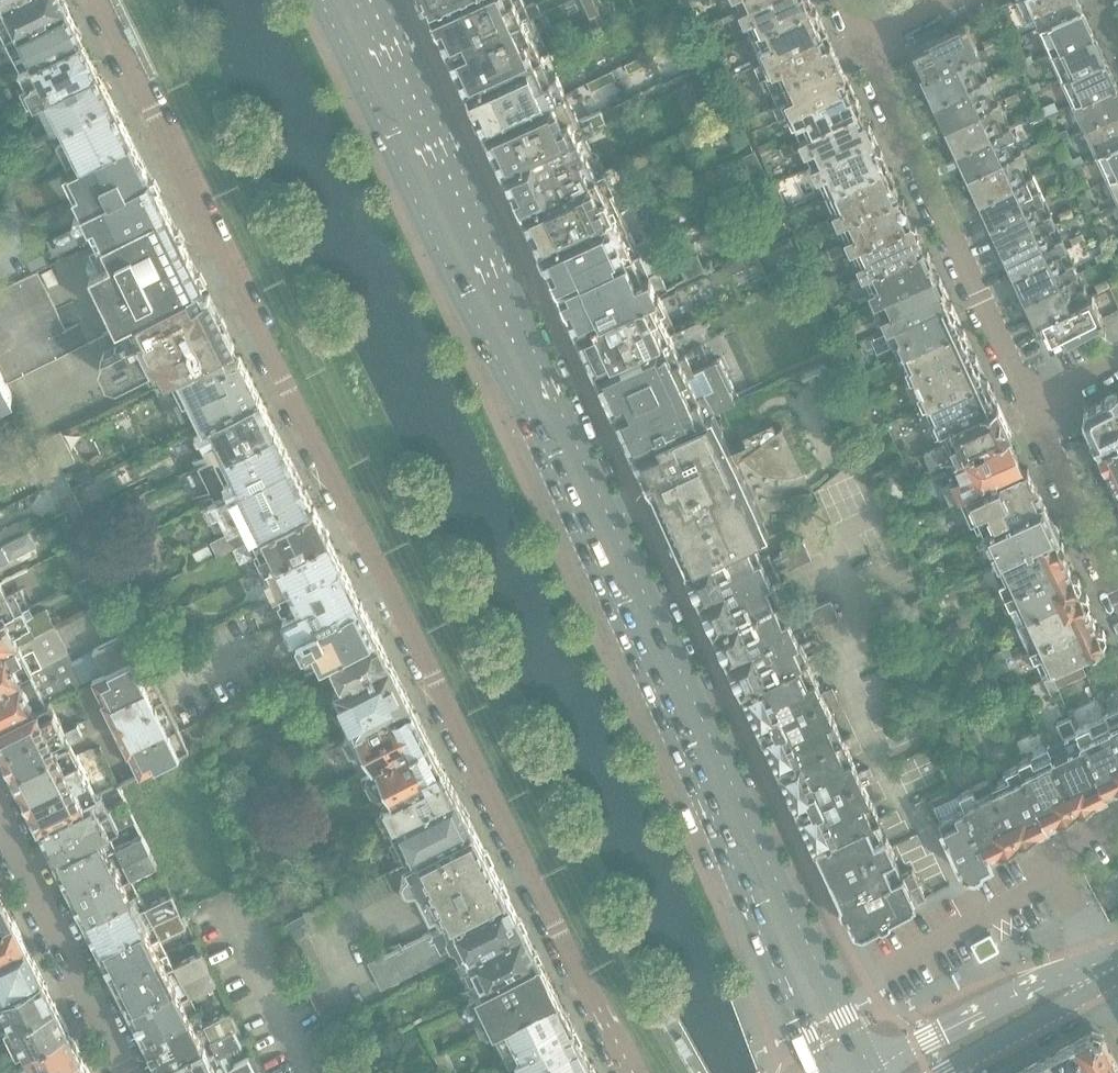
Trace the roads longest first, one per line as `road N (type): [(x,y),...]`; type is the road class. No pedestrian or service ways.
road 1 (residential): [(97,0),(637,1072)]
road 2 (primary): [(317,0),(826,1072)]
road 3 (primary): [(869,1064),(385,0)]
road 4 (residential): [(1034,413),(867,47)]
road 5 (residential): [(0,816),(127,1072)]
road 6 (tertiary): [(1103,979),(1051,984),(869,1064)]
road 7 (residential): [(1103,979),(1053,867),(1065,846),(1117,818)]
road 8 (residential): [(1117,596),(1034,413)]
road 9 (tertiary): [(941,1072),(1103,979)]

